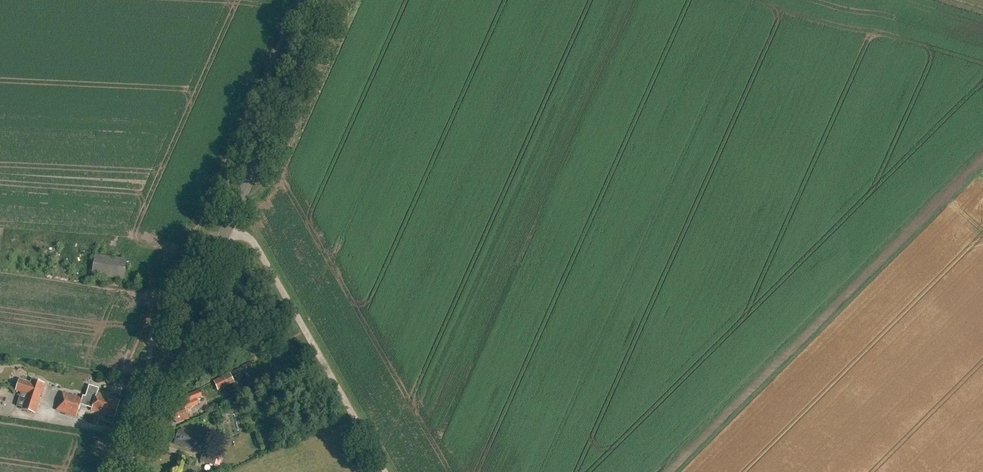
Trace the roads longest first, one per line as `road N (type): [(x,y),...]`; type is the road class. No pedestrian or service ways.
road 1 (tertiary): [(123,471),(328,0)]
road 2 (track): [(982,156),(668,471)]
road 3 (track): [(227,226),(252,241),(384,471)]

